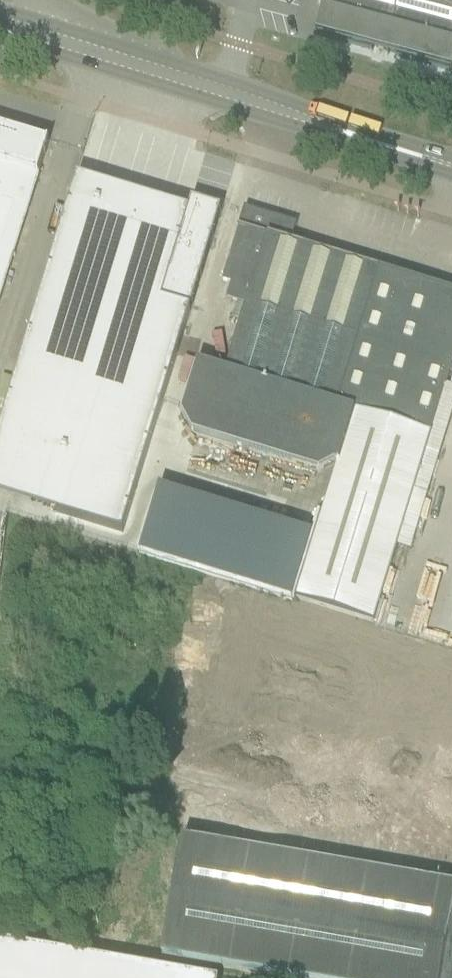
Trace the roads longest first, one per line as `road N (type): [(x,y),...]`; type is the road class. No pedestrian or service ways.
road 1 (tertiary): [(432,161),(265,93),(0,12)]
road 2 (tertiary): [(0,38),(367,149),(432,161)]

